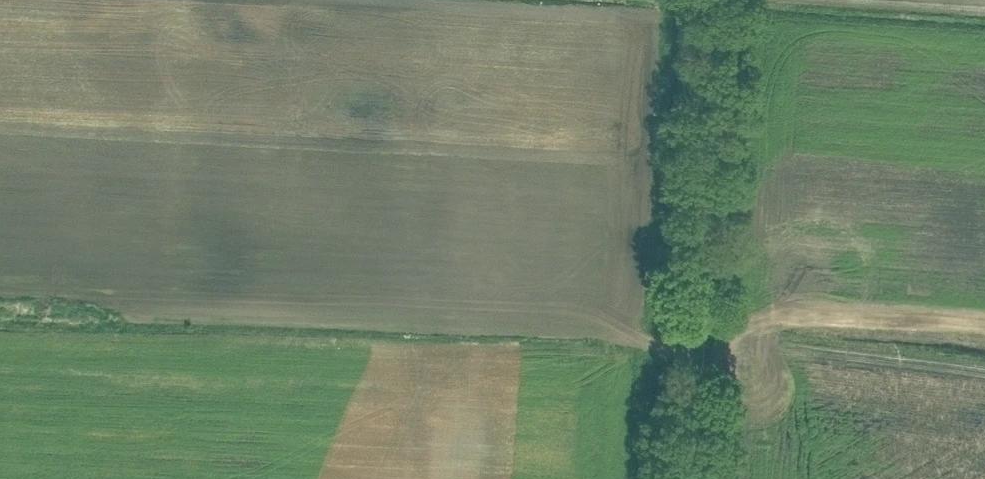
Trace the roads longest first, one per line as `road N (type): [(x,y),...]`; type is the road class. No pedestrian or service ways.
road 1 (unclassified): [(689,478),(716,0)]
road 2 (track): [(627,325),(696,350),(747,332),(754,316),(984,326)]

